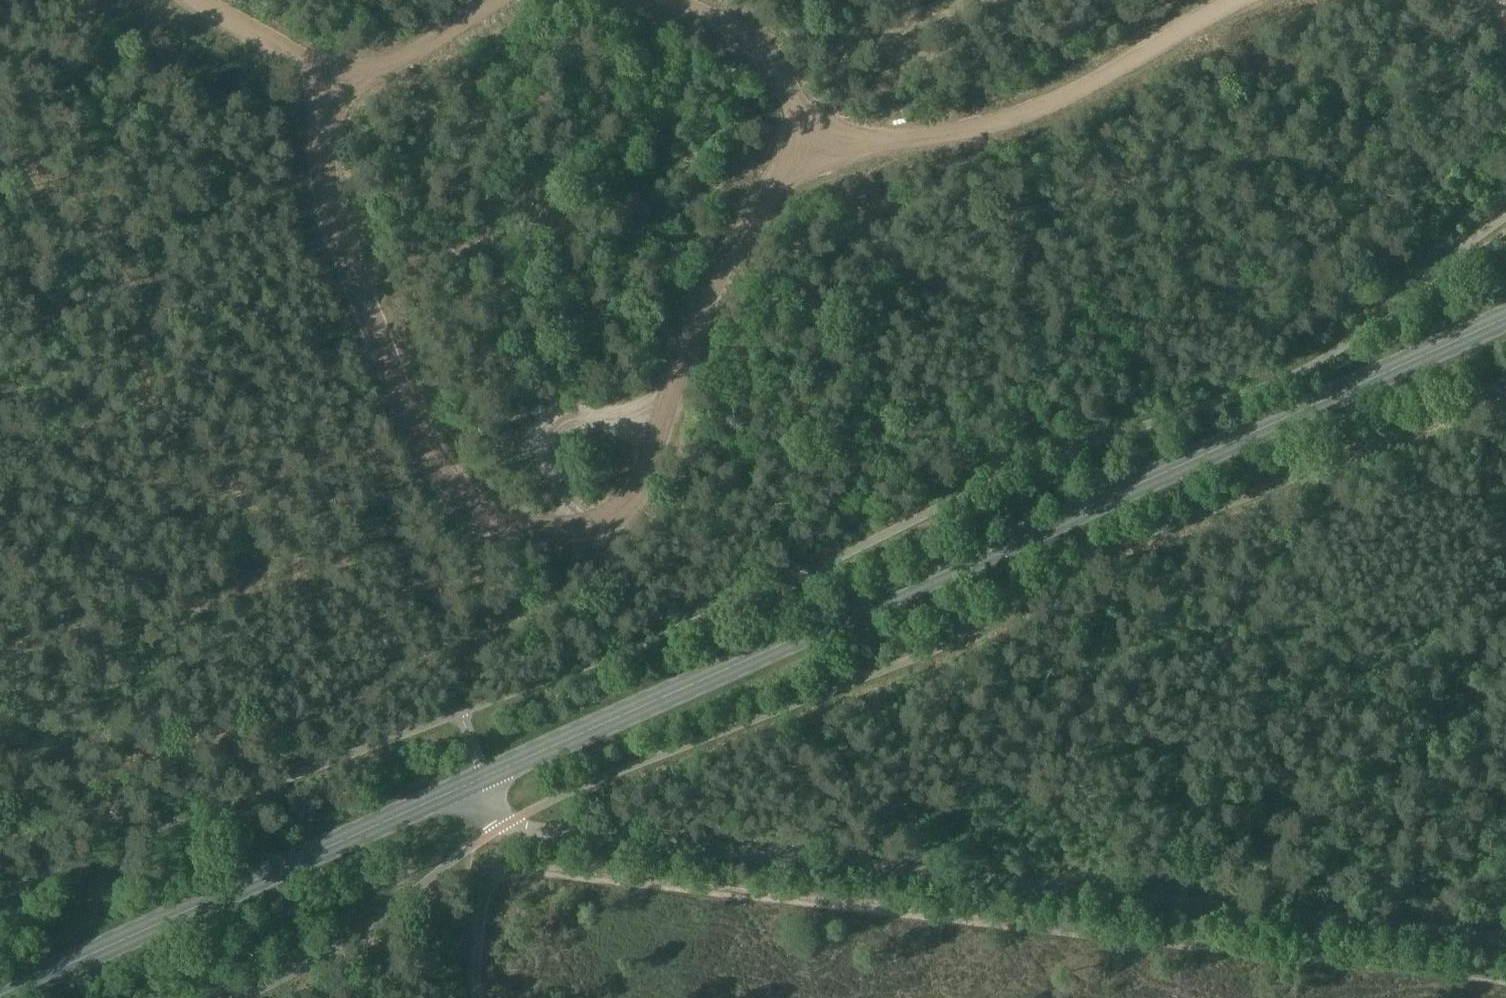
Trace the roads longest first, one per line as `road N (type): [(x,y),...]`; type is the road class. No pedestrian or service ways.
road 1 (secondary): [(484,777),(1505,317)]
road 2 (unclassified): [(508,823),(1505,940)]
road 3 (track): [(569,530),(619,518),(636,499),(680,346),(713,276),(786,172),(816,147),(997,119),(1115,66),(1230,0)]
road 4 (track): [(0,640),(176,616),(229,593),(294,582),(294,568),(287,540),(266,518),(165,433),(131,354),(134,304),(108,233),(40,189),(19,157),(0,145)]
road 5 (track): [(294,582),(329,588),(365,617),(388,648),(383,664),(308,708),(125,762),(0,826)]
road 6 (secondary): [(0,996),(484,777)]
road 7 (track): [(333,79),(321,152),(338,239),(435,466),(488,517)]
road 8 (track): [(816,147),(761,52),(665,0)]
road 9 (track): [(201,0),(333,79)]
road 10 (track): [(455,997),(470,848)]

